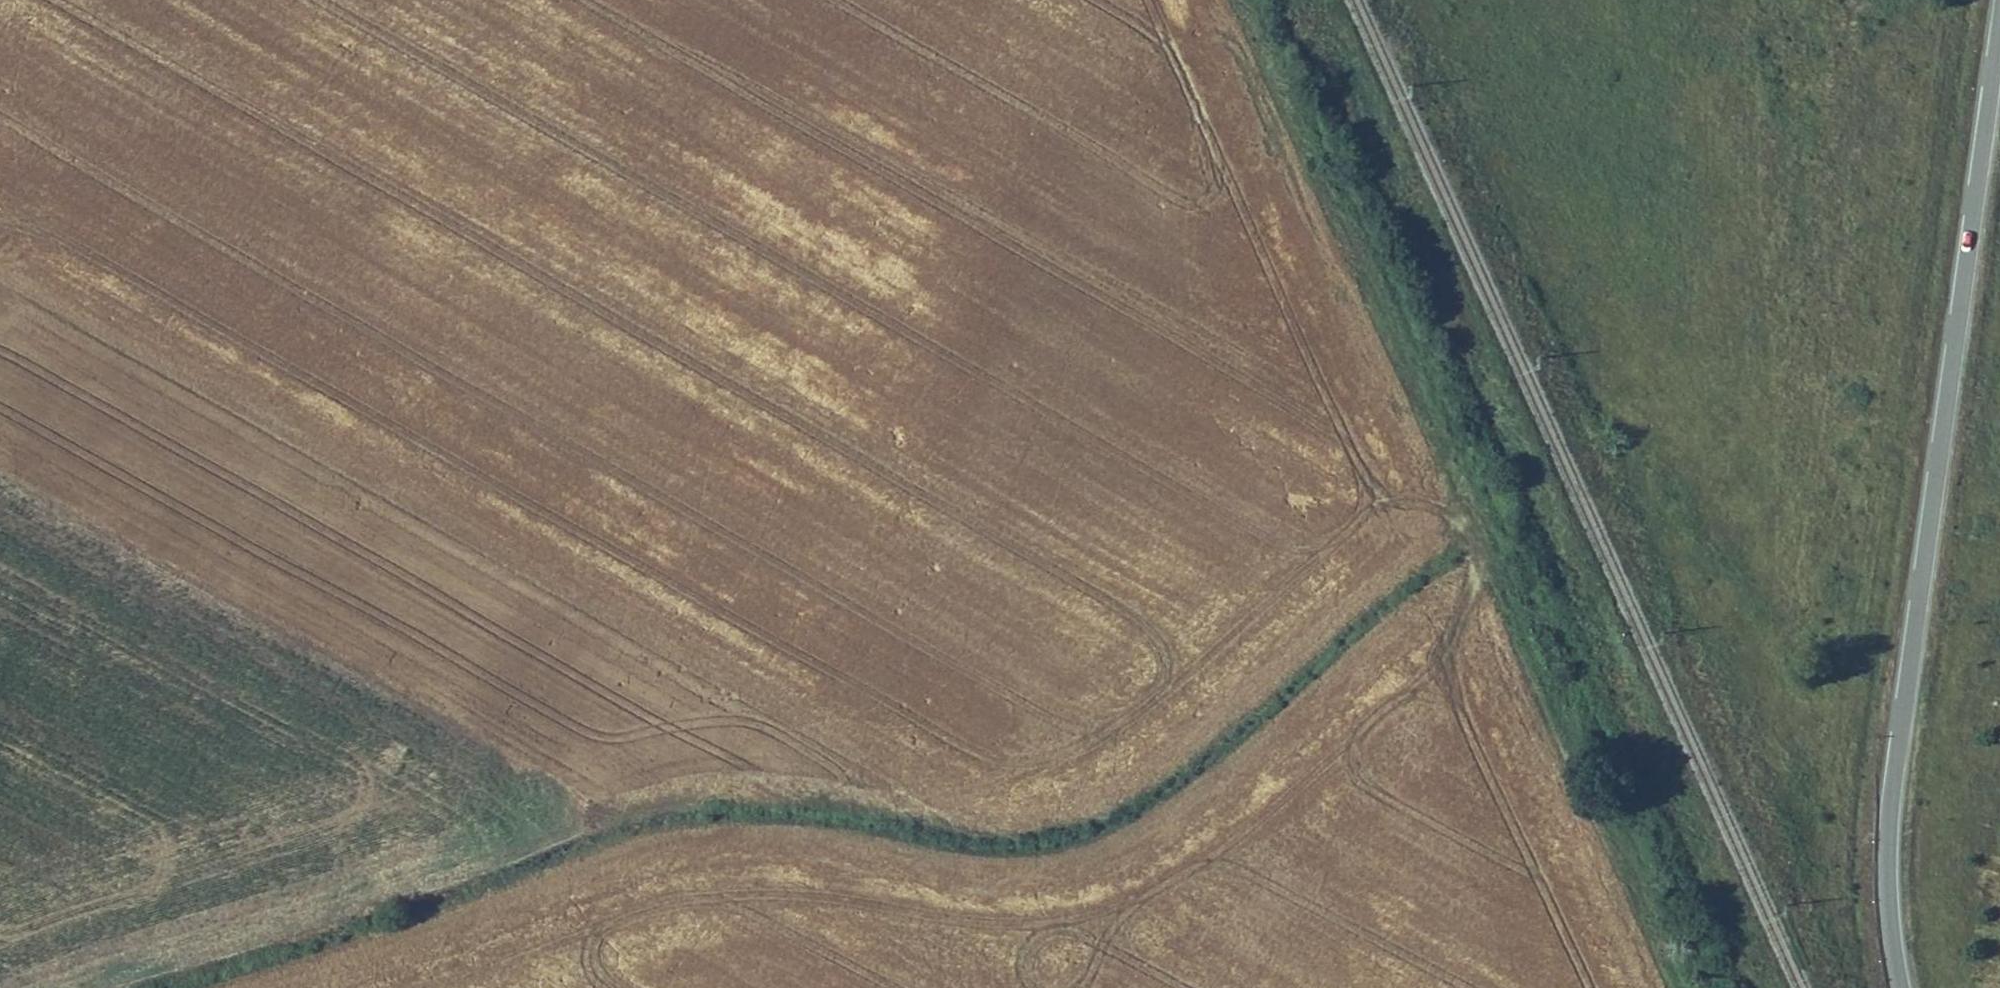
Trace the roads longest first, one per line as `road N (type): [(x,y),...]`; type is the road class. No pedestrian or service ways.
road 1 (trunk): [(1999,33),(1891,803),(1889,935),(1898,987)]

